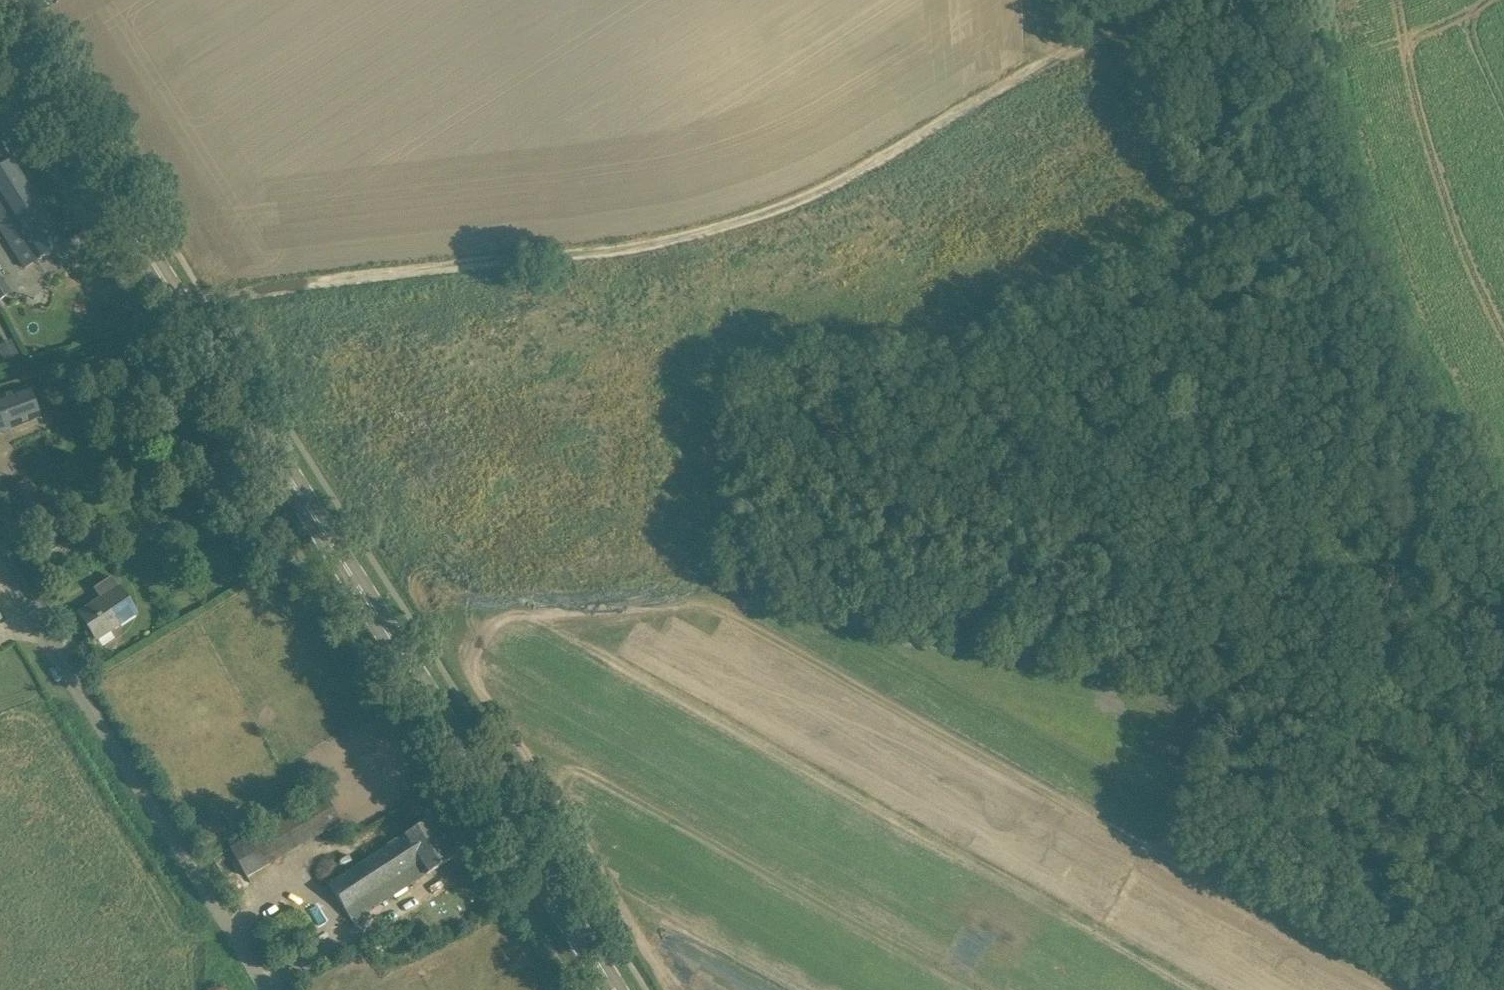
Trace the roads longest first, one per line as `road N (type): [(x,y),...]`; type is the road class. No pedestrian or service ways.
road 1 (primary): [(617,989),(0,20)]
road 2 (track): [(1165,0),(835,189),(771,217),(693,241),(310,287),(222,309),(196,324)]
road 3 (unclassified): [(273,989),(0,565)]

